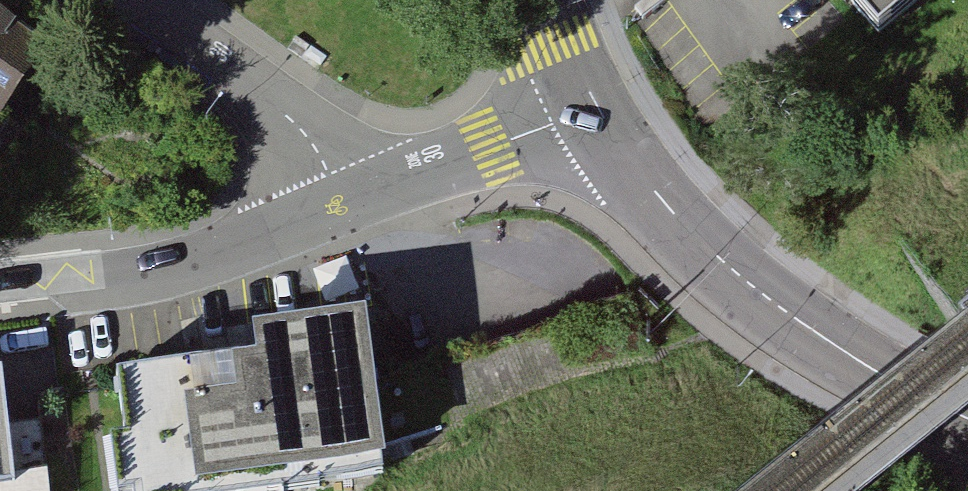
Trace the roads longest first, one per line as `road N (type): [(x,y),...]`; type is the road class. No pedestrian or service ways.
road 1 (tertiary): [(595,104),(660,197),(721,260),(821,337),(967,418)]
road 2 (residential): [(343,202),(193,259),(0,287)]
road 3 (residential): [(343,202),(306,132),(129,0)]
road 4 (residential): [(595,104),(343,202)]

